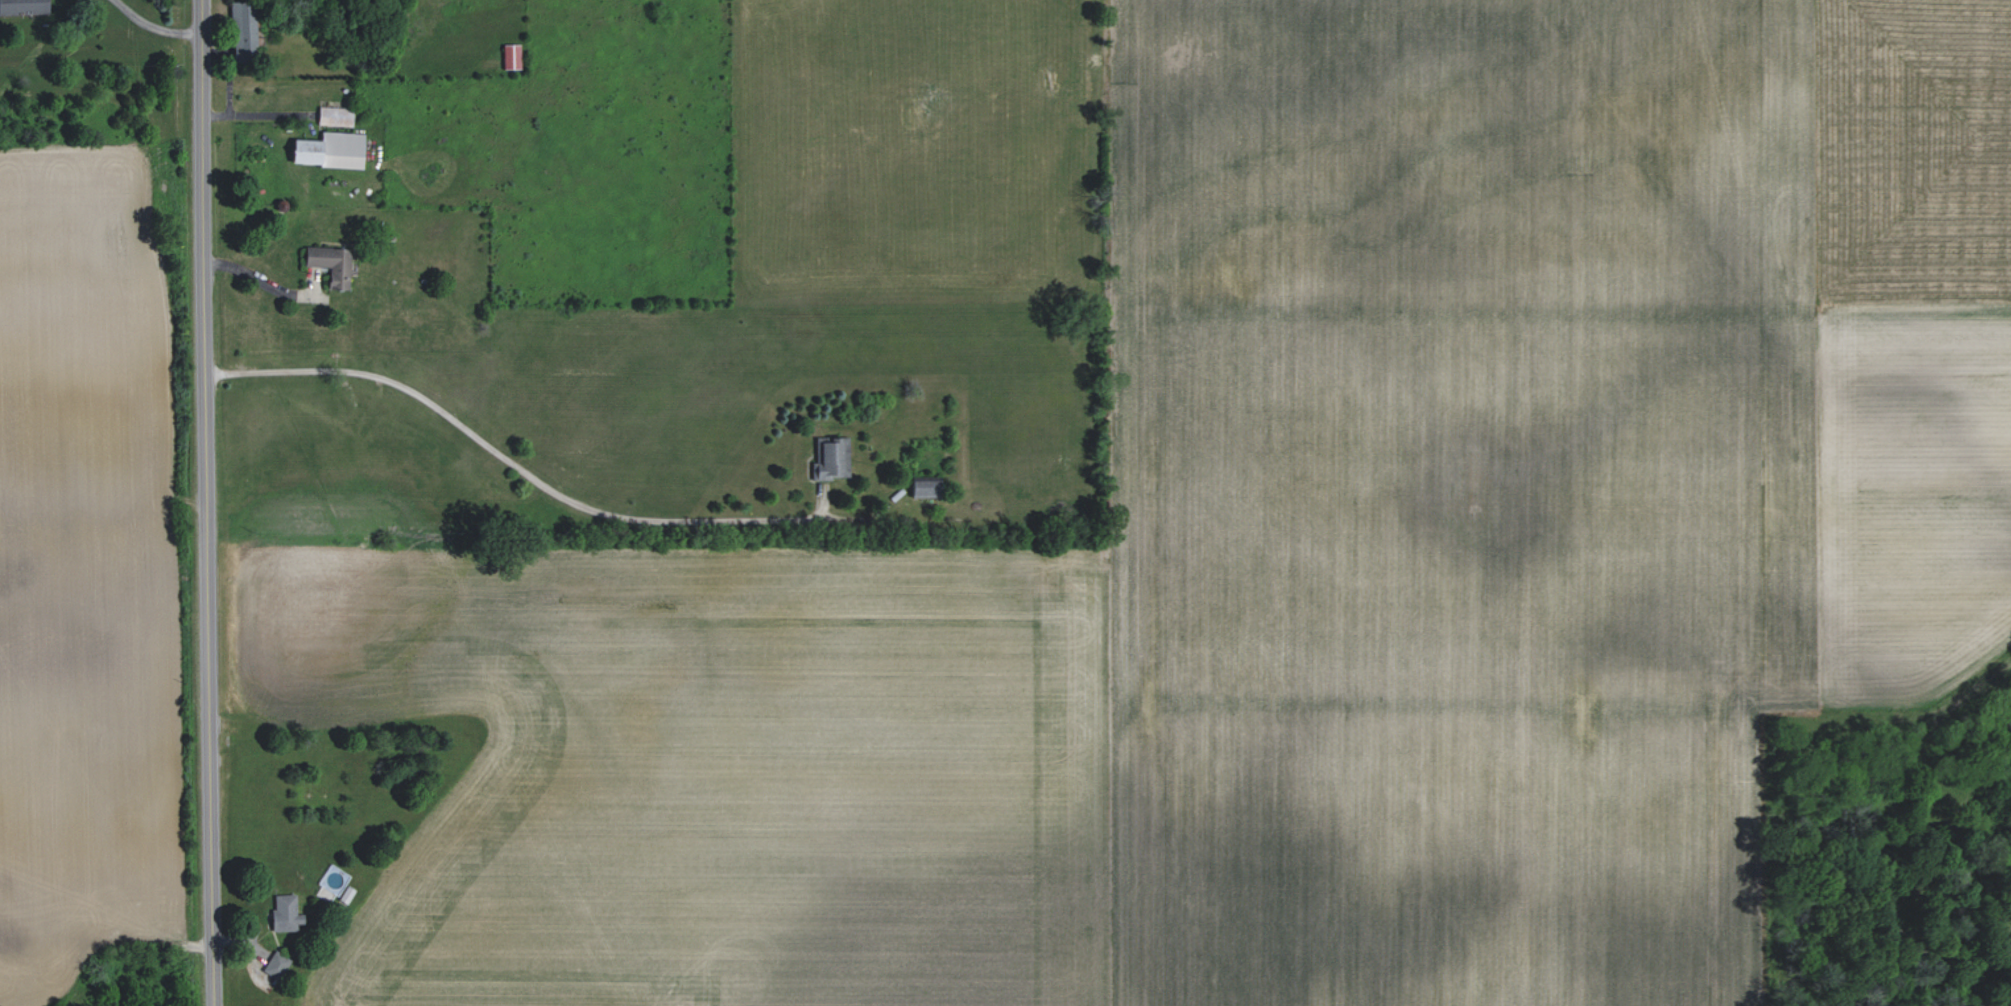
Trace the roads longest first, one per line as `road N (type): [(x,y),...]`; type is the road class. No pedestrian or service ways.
road 1 (tertiary): [(217,1005),(201,0)]

